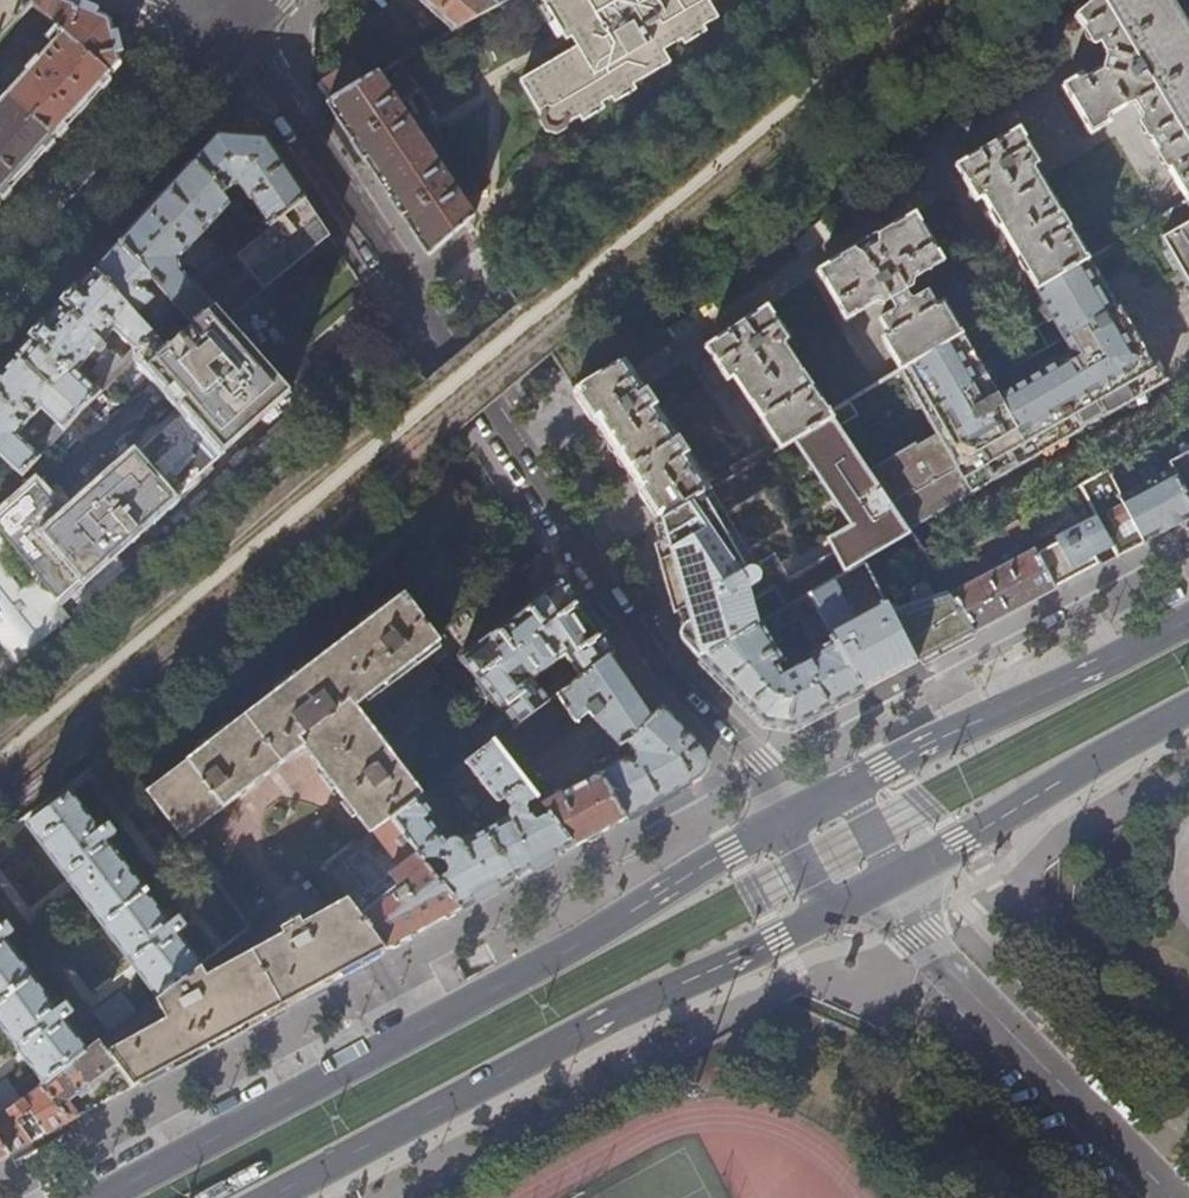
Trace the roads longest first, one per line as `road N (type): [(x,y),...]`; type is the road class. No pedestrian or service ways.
road 1 (residential): [(226,36),(292,110),(648,650),(756,763),(795,816)]
road 2 (primary): [(778,825),(574,948),(98,1197)]
road 3 (primary): [(270,1197),(597,1024),(833,914)]
road 4 (residential): [(881,890),(1178,1197)]
road 5 (primary): [(1188,620),(849,787)]
road 6 (residential): [(226,36),(0,288)]
road 7 (primary): [(904,877),(1188,709)]

